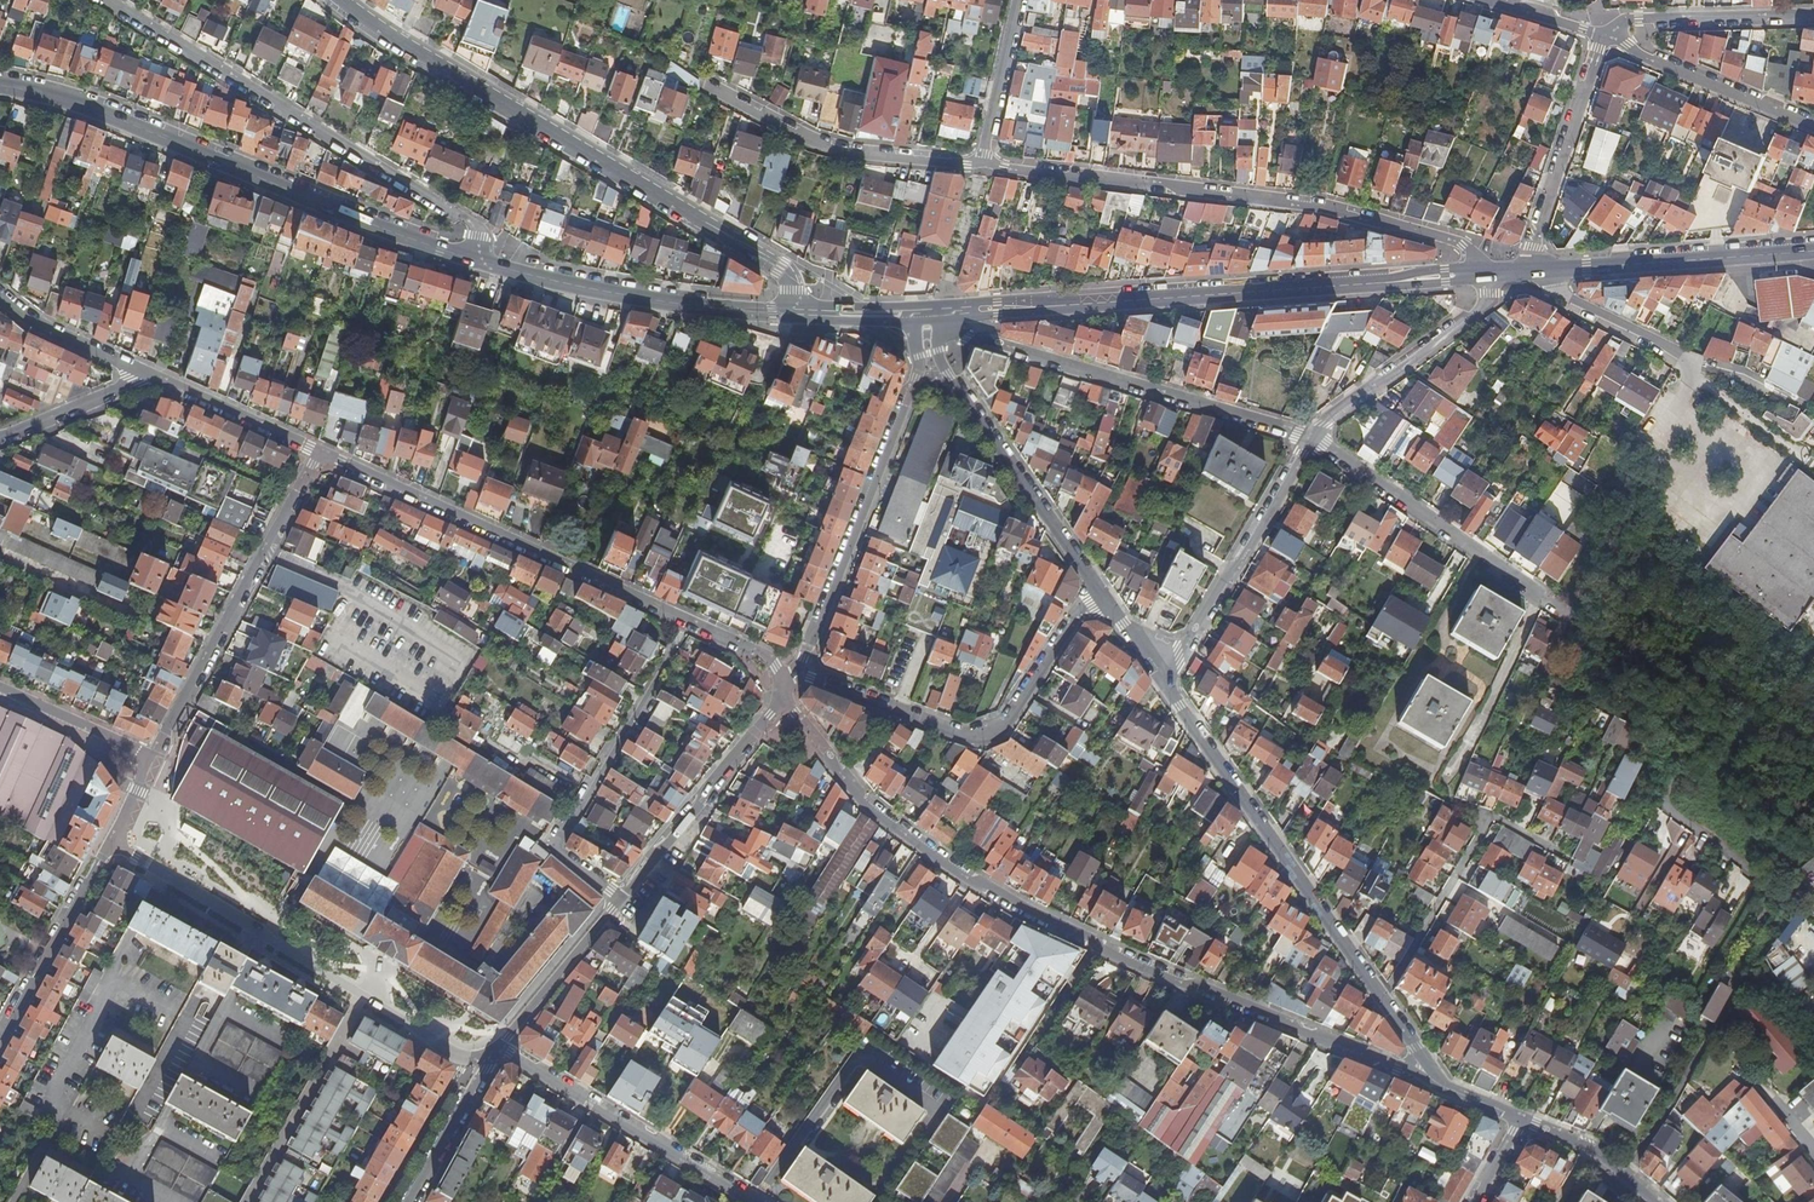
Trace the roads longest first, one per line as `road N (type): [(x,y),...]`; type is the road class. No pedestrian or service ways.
road 1 (tertiary): [(784,699),(864,808),(968,878),(1135,962),(1439,1086)]
road 2 (tertiary): [(341,0),(777,269),(788,283),(790,311)]
road 3 (secondary): [(1486,274),(938,313)]
road 4 (residential): [(318,451),(755,650),(788,685)]
road 5 (residential): [(1486,274),(1447,238),(1318,206),(984,161)]
road 6 (secondary): [(476,260),(94,110),(0,85)]
road 7 (tertiary): [(1439,1086),(1162,679)]
road 8 (unclassified): [(111,0),(473,223),(476,260)]
road 9 (unclassified): [(938,313),(967,335),(1310,436)]
road 10 (unclassified): [(1098,587),(999,731),(985,738),(794,674)]
road 11 (tertiary): [(917,335),(917,379),(794,674)]
road 12 (unclassified): [(153,761),(318,451)]
road 13 (secondary): [(790,311),(647,299),(476,260)]
road 14 (unclassified): [(1569,616),(1310,436)]
road 15 (unclassified): [(758,1201),(508,1056),(490,1054)]
road 16 (tertiary): [(1098,587),(951,375),(938,335)]
road 17 (residential): [(618,899),(555,849),(659,664)]
road 18 (residential): [(709,86),(816,142),(984,161)]
road 19 (unclassified): [(1162,679),(1310,436)]
road 20 (secondary): [(1813,253),(1535,270)]
road 21 (unclassified): [(784,699),(618,899)]
road 22 (unclassified): [(1310,436),(1485,309),(1486,274)]
road 23 (unclassified): [(1604,38),(1534,247),(1535,270)]
road 24 (unclassified): [(0,1045),(114,841)]
road 25 (residential): [(1604,38),(1813,124)]
road 26 (unclassified): [(1604,38),(1650,20),(1813,15)]
road 27 (unclassified): [(618,899),(490,1054)]
road 28 (residential): [(150,374),(318,451)]
road 29 (residential): [(0,297),(45,330),(150,374)]
road 30 (residential): [(153,761),(0,688)]
road 31 (unclassified): [(490,1054),(407,1201)]
road 32 (residential): [(1679,353),(1560,292),(1535,270)]
road 33 (residential): [(984,161),(1019,0)]
road 34 (residential): [(0,436),(150,374)]
road 35 (tertiary): [(1520,1118),(1592,1149),(1655,1201)]
road 36 (secondary): [(913,314),(790,311)]

